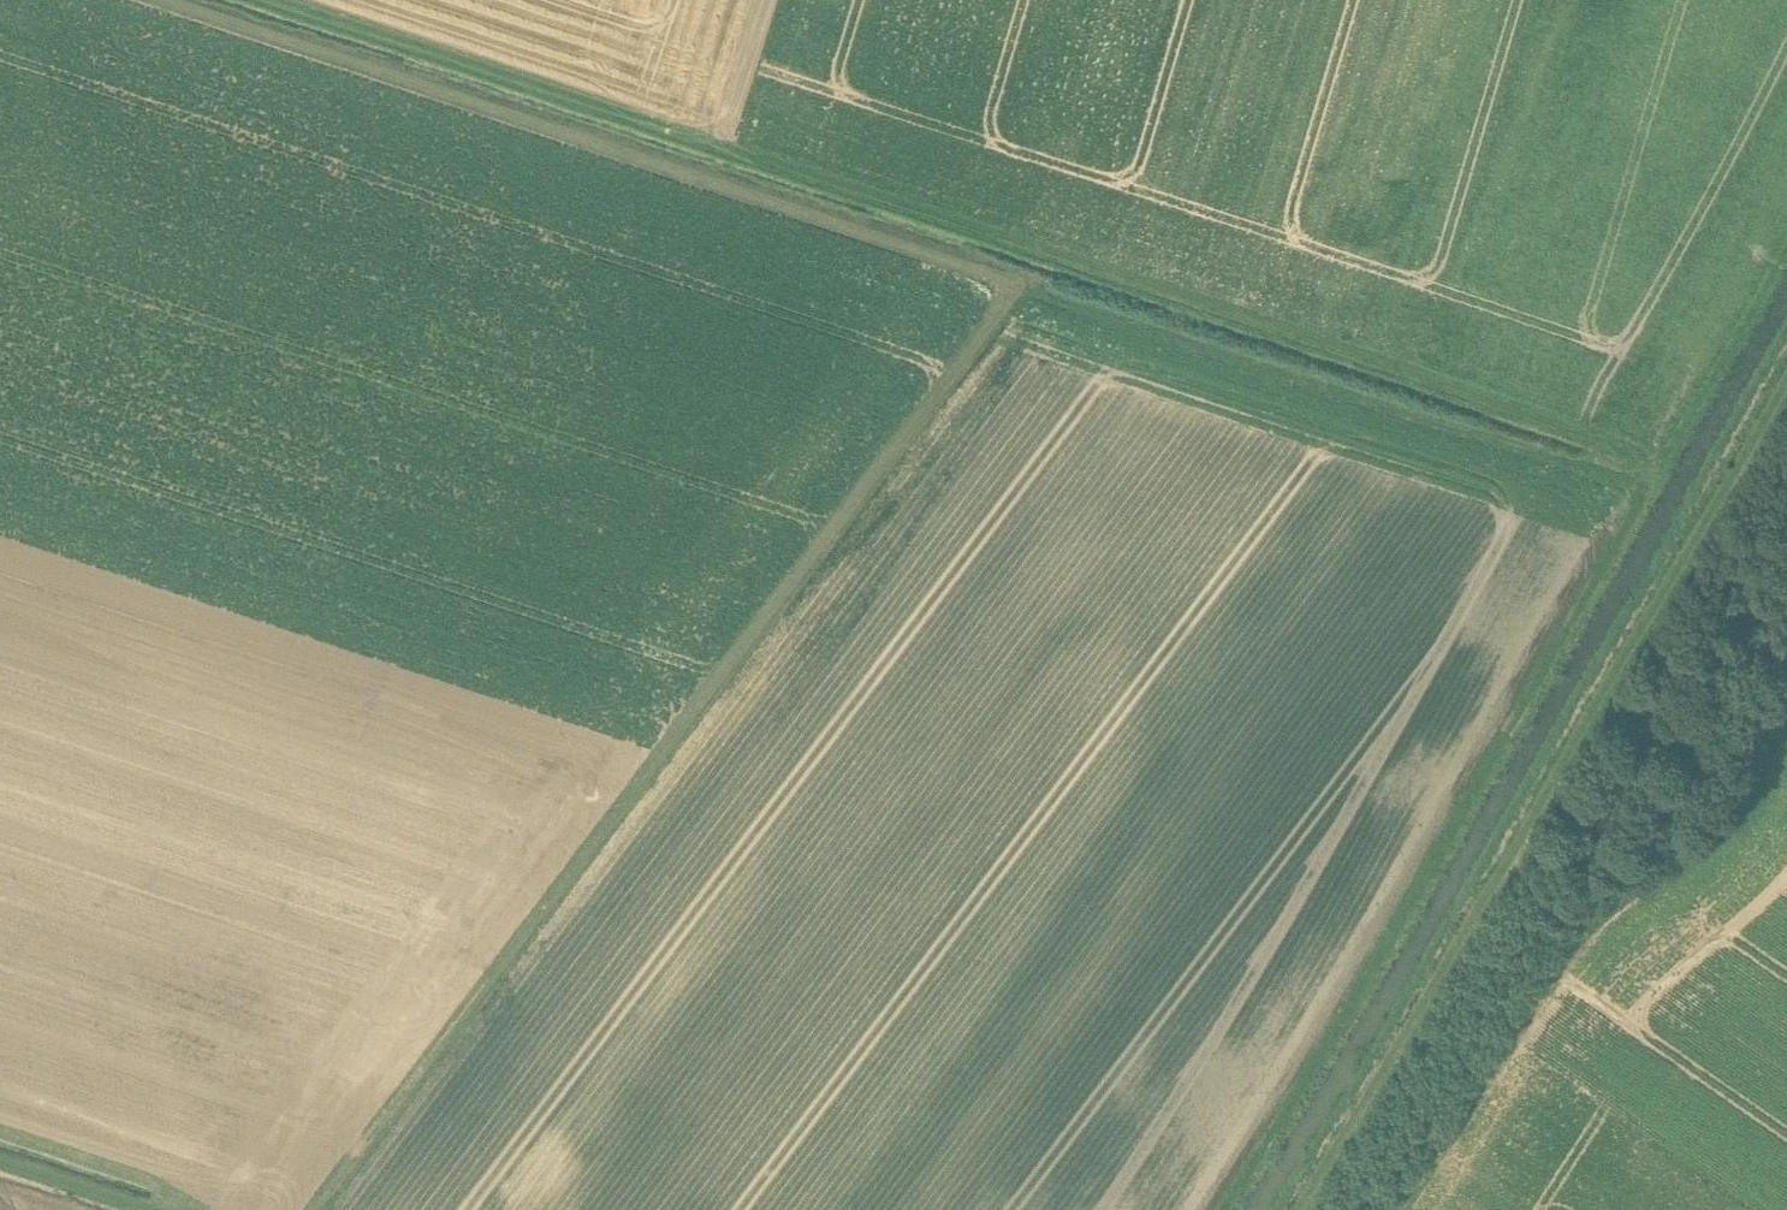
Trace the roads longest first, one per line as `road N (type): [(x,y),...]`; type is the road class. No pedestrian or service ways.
road 1 (track): [(1786,366),(1668,584),(1295,1209)]

